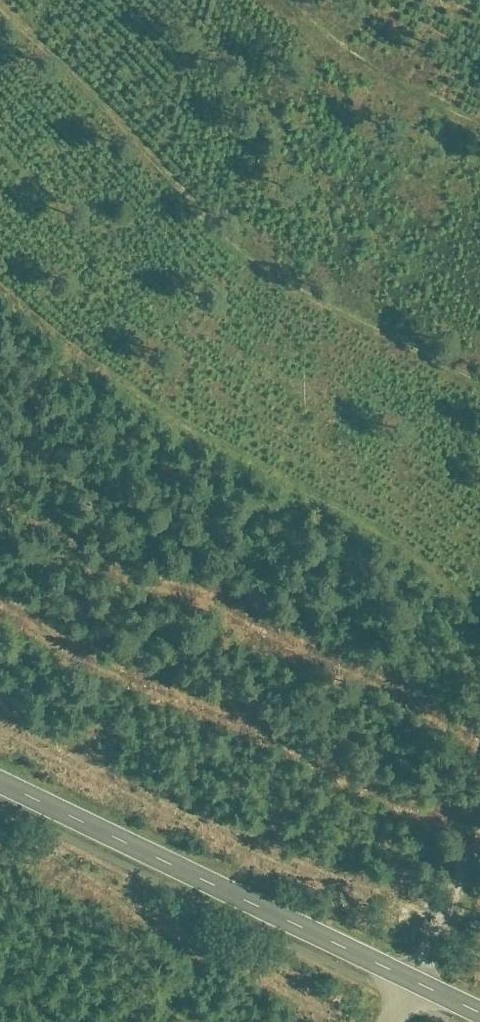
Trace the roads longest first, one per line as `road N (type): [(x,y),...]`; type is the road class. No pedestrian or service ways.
road 1 (track): [(479,402),(241,263),(91,130)]
road 2 (secondary): [(415,983),(0,784)]
road 3 (track): [(479,846),(415,983)]

